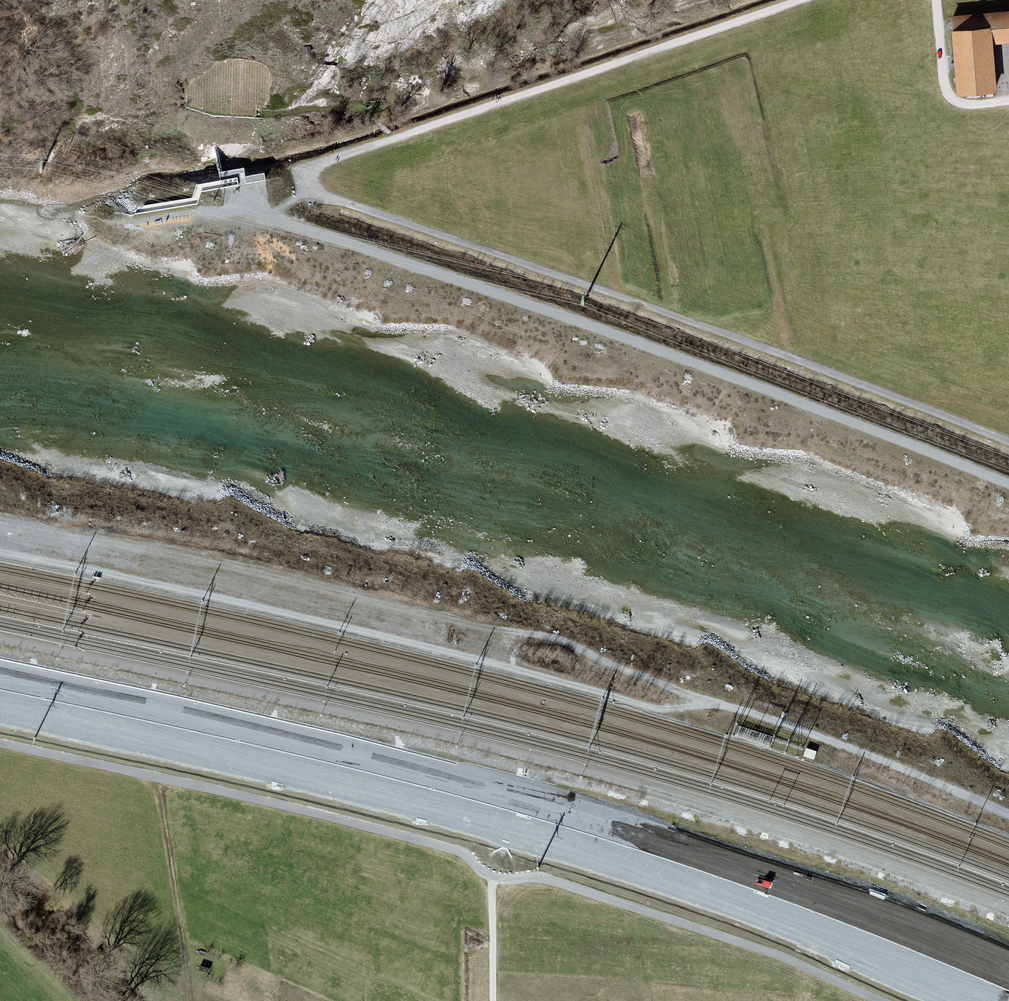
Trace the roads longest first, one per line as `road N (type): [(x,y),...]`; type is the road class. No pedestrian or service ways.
road 1 (track): [(801,0),(299,170),(301,180),(316,195),(615,295),(1008,442)]
road 2 (motorway): [(1008,978),(728,869),(451,778),(0,678)]
road 3 (track): [(1008,827),(822,752),(419,645),(0,553)]
road 4 (motorway): [(0,710),(412,802),(713,901),(972,1000)]
road 5 (unclassified): [(0,741),(461,850),(493,880),(535,876),(691,924),(882,1000)]
road 6 (unclassified): [(1008,484),(768,389),(319,231),(203,210),(148,213)]
road 7 (track): [(1008,101),(963,105),(947,93),(937,0)]
road 8 (track): [(493,880),(493,1000)]

